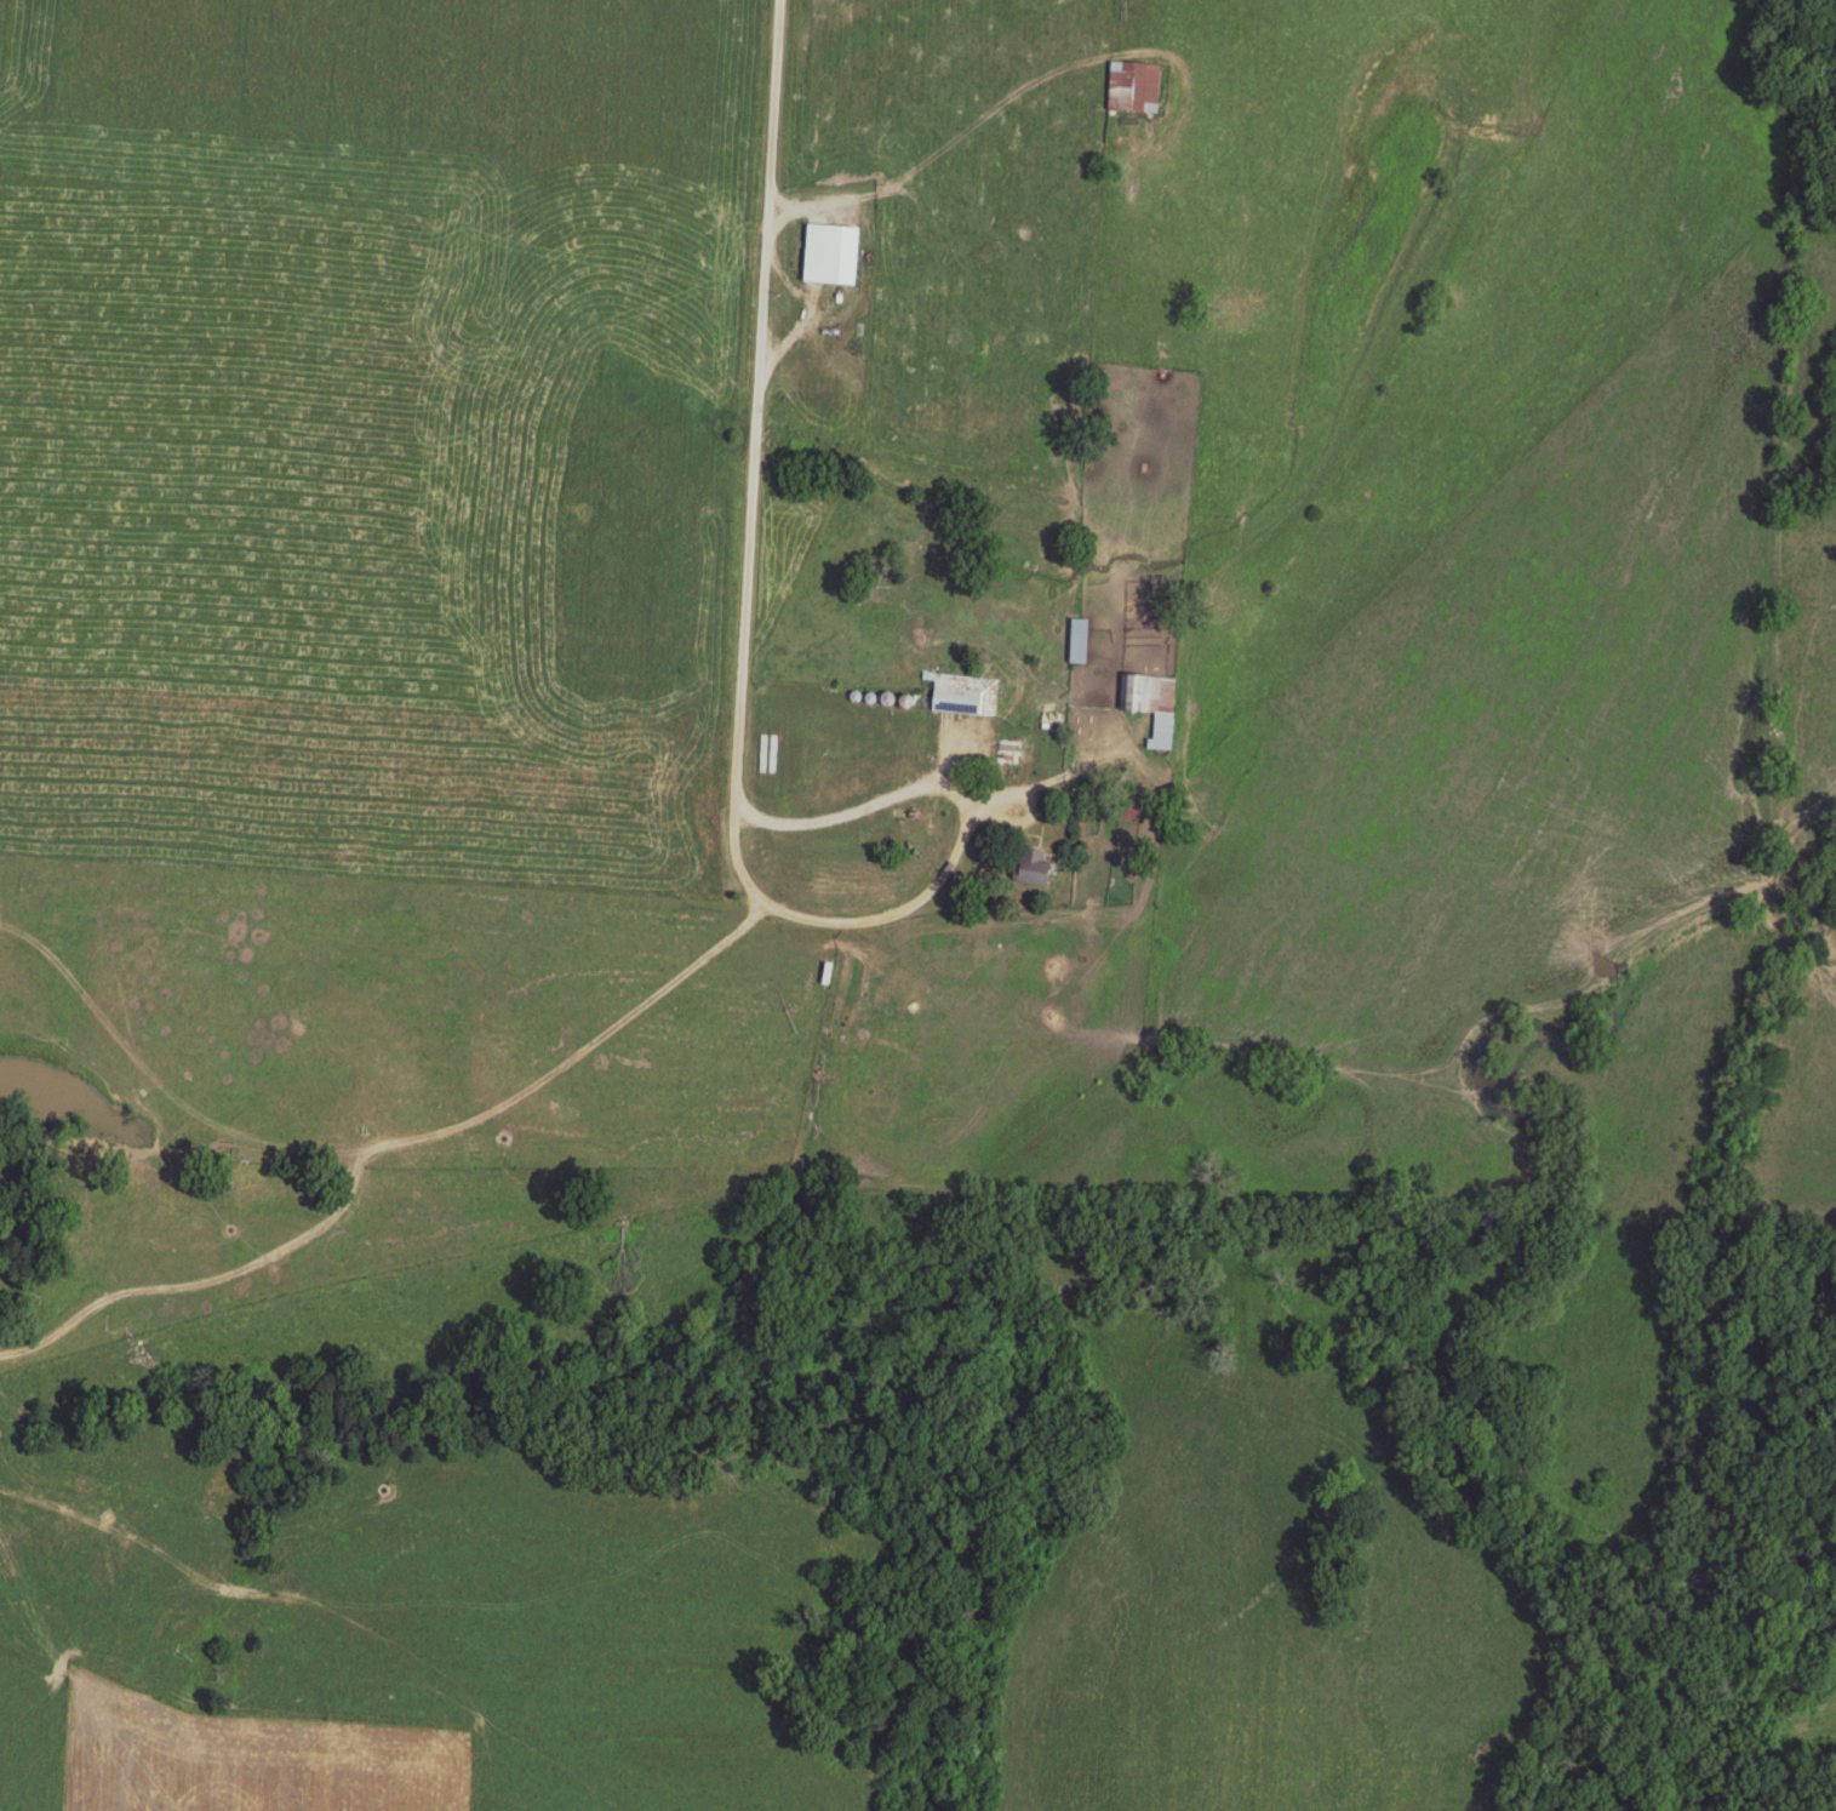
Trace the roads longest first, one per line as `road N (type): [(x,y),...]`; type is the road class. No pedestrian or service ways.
road 1 (track): [(765,903),(511,1101),(414,1144),(372,1149),(279,1144),(205,1122),(170,1101),(39,947),(0,925)]
road 2 (track): [(356,1149),(339,1207),(281,1251),(211,1281),(115,1295),(44,1341),(0,1354)]

